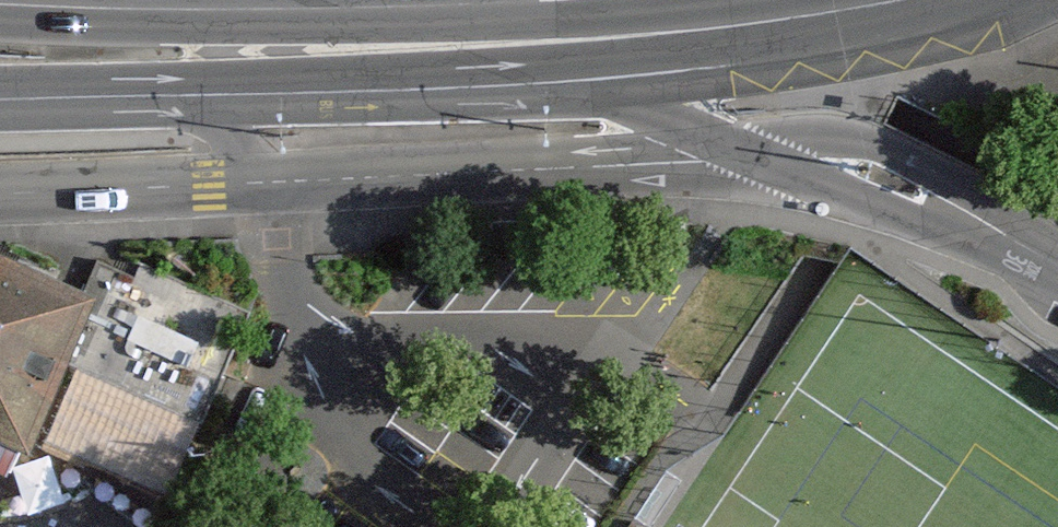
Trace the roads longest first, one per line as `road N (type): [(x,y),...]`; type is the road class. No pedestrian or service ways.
road 1 (residential): [(0,187),(765,162)]
road 2 (secondary): [(0,4),(128,11),(675,0)]
road 3 (primary): [(0,109),(628,85)]
road 4 (residential): [(765,162),(1057,267)]
road 5 (primary): [(628,85),(885,0)]
road 6 (residential): [(628,85),(765,162)]

